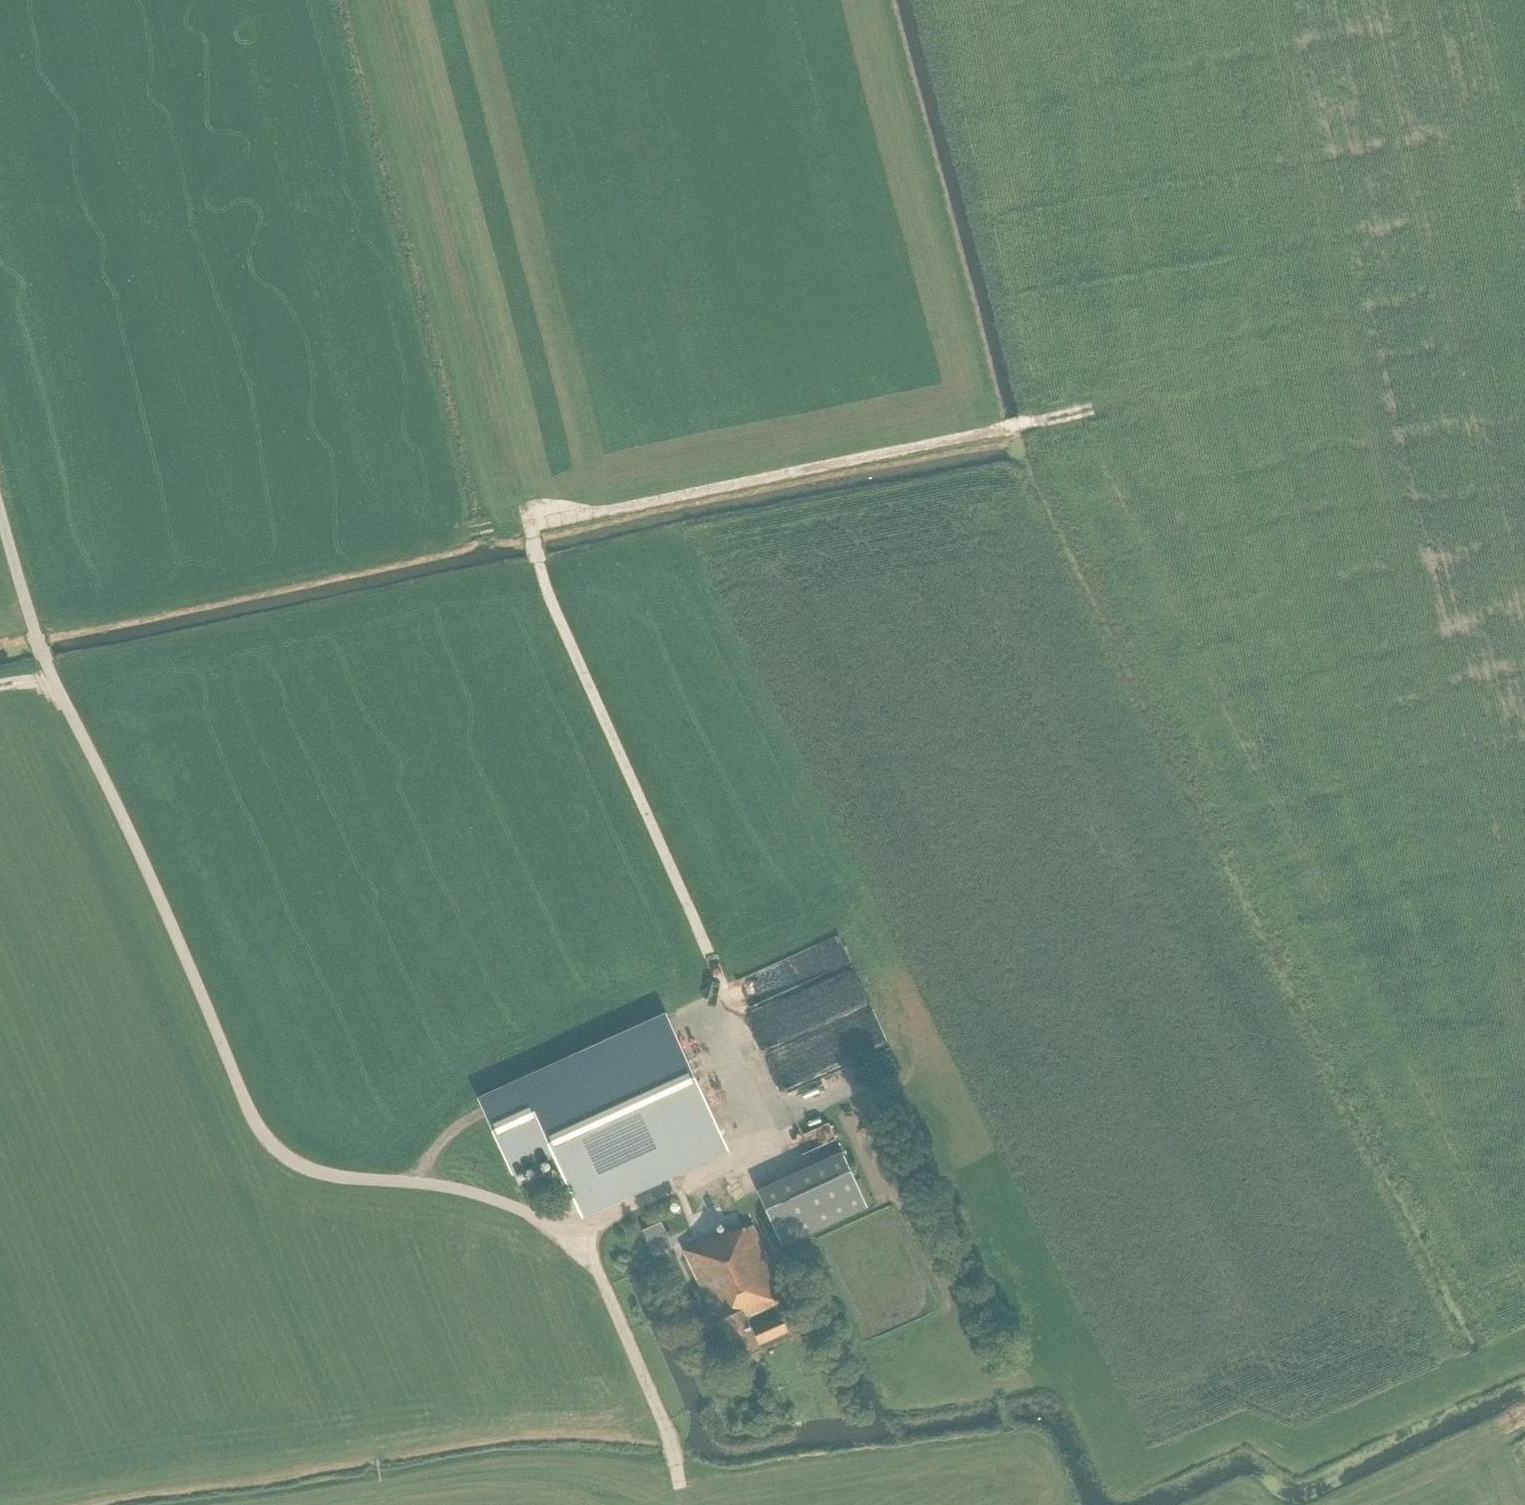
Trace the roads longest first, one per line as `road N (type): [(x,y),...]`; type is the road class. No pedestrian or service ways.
road 1 (track): [(570,1233),(762,1149),(713,1044),(745,1033),(546,588),(531,524),(1091,411)]
road 2 (unclassified): [(570,1233),(472,1192),(311,1171),(259,1130),(48,666),(0,512)]
road 3 (track): [(570,1233),(594,1257),(666,1431),(679,1485)]

